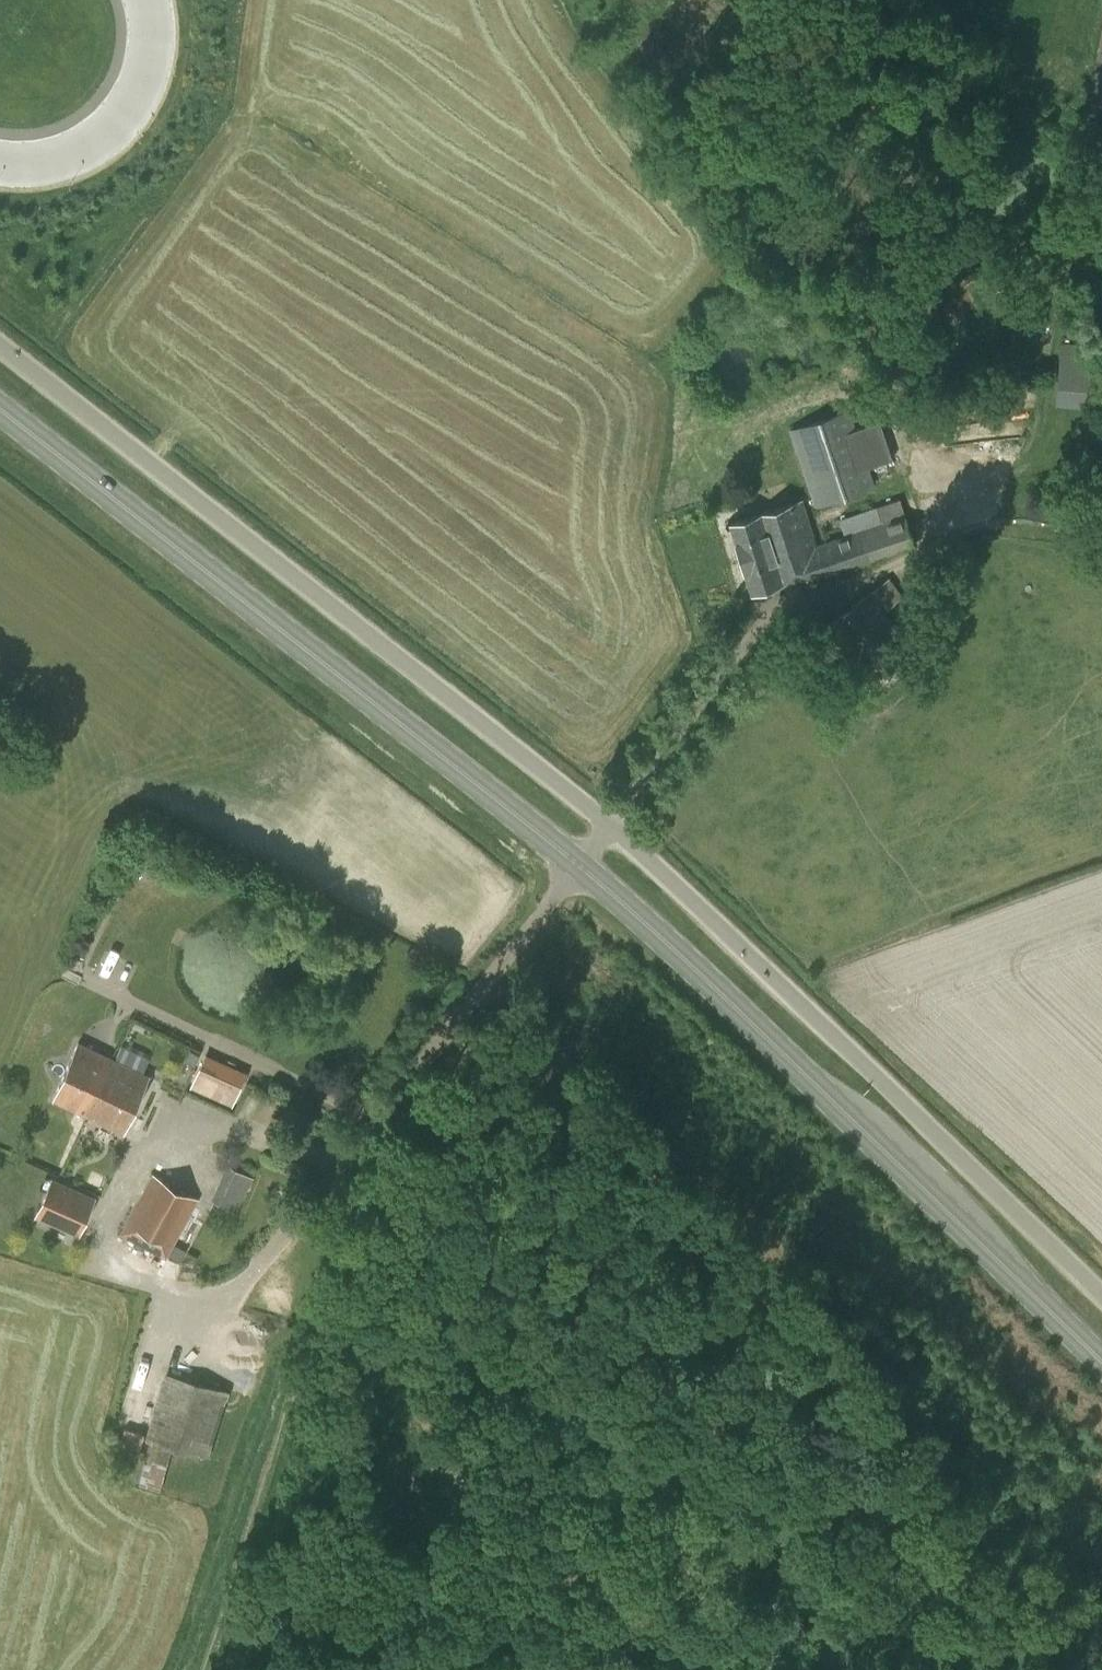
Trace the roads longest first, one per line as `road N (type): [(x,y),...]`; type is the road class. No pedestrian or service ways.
road 1 (unclassified): [(608,827),(0,348)]
road 2 (primary): [(573,864),(0,411)]
road 3 (primary): [(1101,1367),(573,864)]
road 4 (unclassified): [(1101,1296),(608,827)]
road 5 (track): [(917,356),(962,51),(853,0)]
road 6 (track): [(962,51),(1101,117)]

